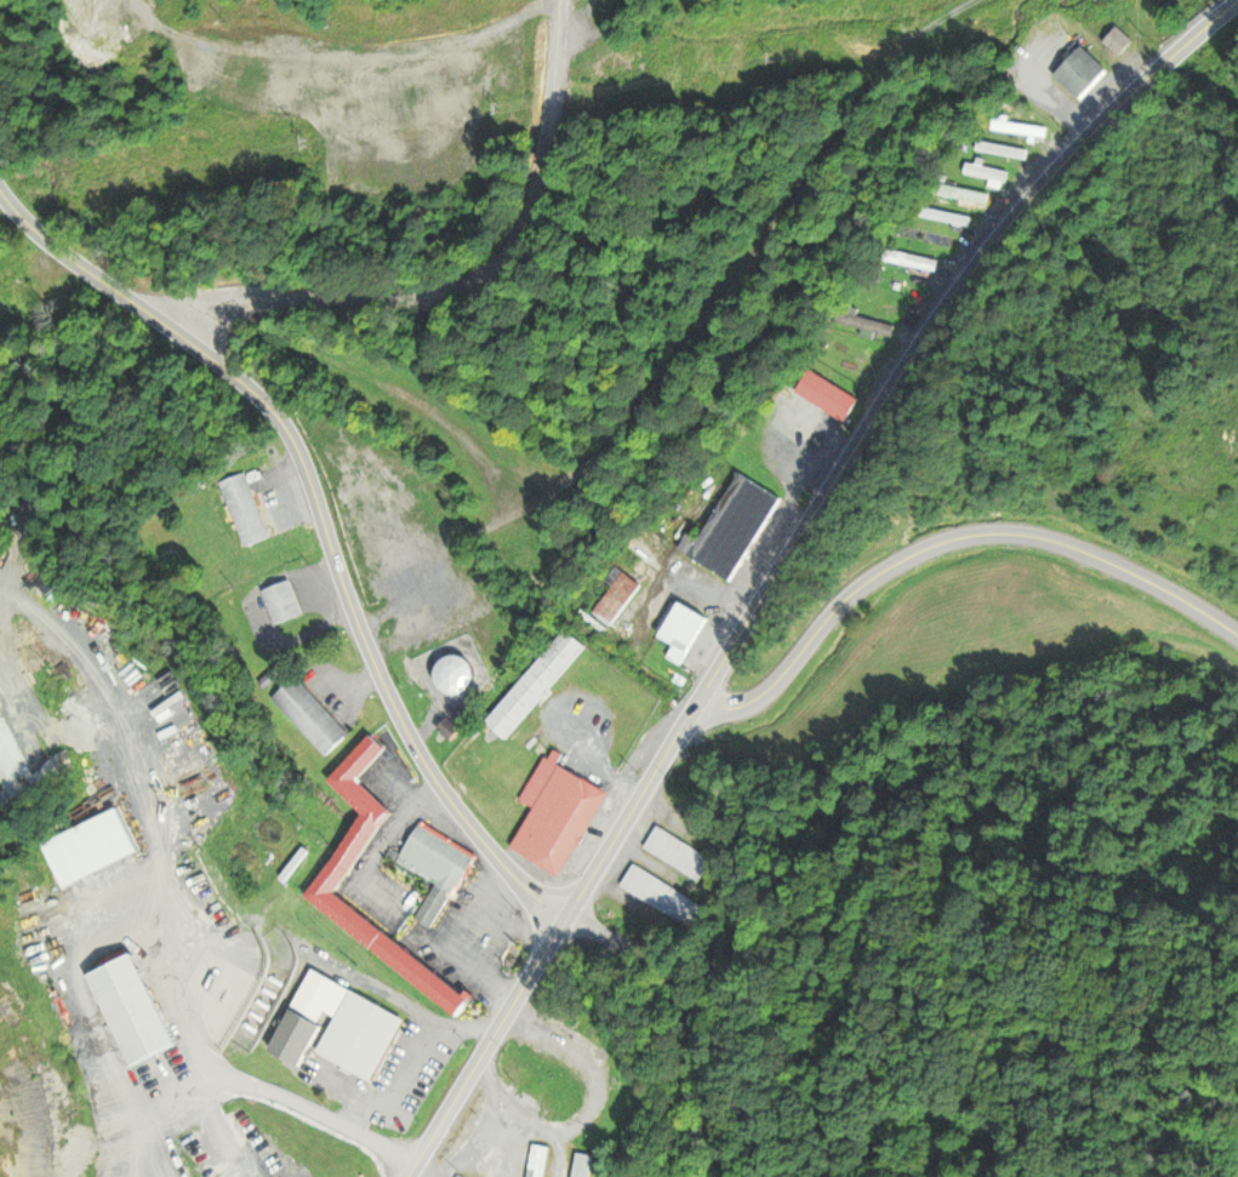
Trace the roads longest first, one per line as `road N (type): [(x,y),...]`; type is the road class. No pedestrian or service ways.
road 1 (secondary): [(408,1176),(923,336),(1044,177),(1236,0)]
road 2 (residential): [(561,918),(477,829),(381,684),(296,457),(259,392),(190,332),(42,240),(0,195)]
road 3 (residential): [(697,709),(753,702),(849,595),(954,542),(1051,524),(1237,622)]
road 4 (residential): [(190,332),(226,305),(441,295),(513,251),(538,177),(561,0)]
road 5 (residential): [(735,1176),(696,1000),(663,965),(561,918)]

